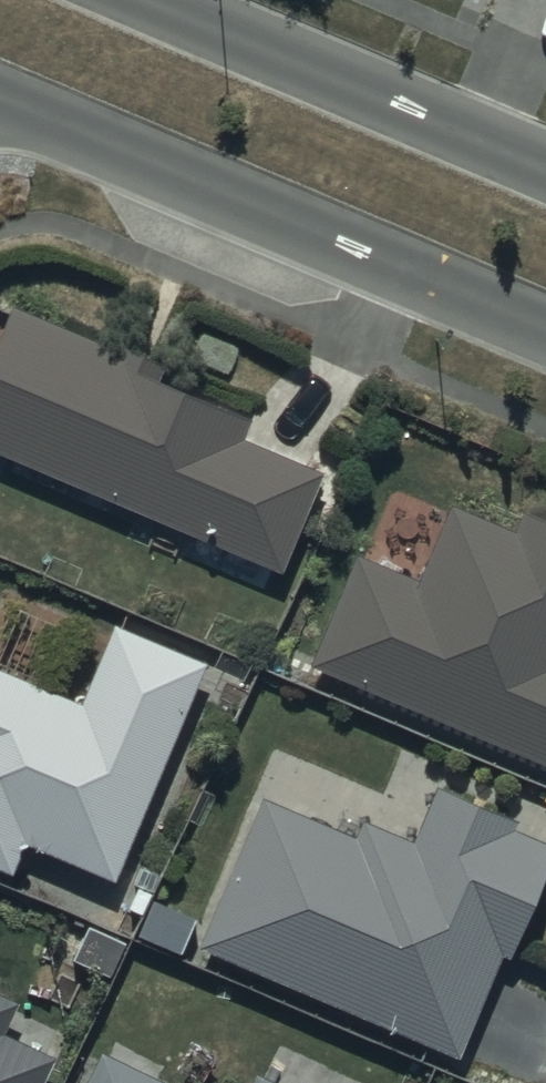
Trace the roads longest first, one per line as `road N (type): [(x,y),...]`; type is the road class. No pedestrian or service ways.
road 1 (residential): [(545,329),(0,98)]
road 2 (residential): [(147,0),(545,169)]

